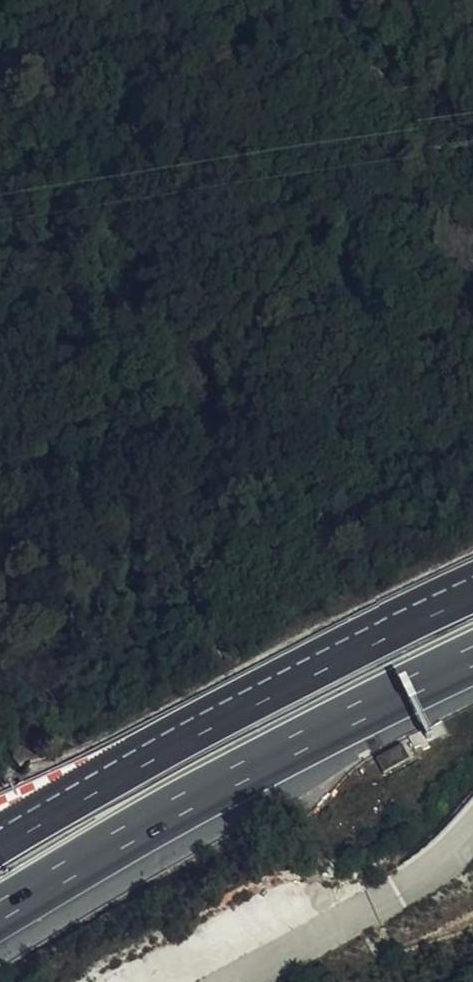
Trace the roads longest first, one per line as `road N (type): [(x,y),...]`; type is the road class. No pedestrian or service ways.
road 1 (motorway): [(0,911),(121,837),(472,658)]
road 2 (motorway): [(472,592),(276,685),(0,841)]

